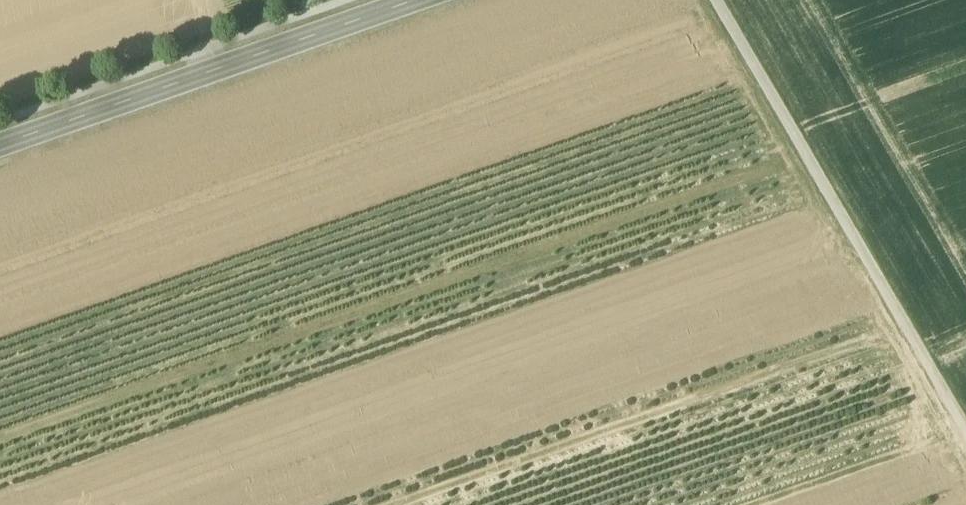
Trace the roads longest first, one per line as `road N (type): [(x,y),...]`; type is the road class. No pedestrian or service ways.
road 1 (unclassified): [(719,0),(965,431)]
road 2 (secondary): [(0,142),(403,0)]

